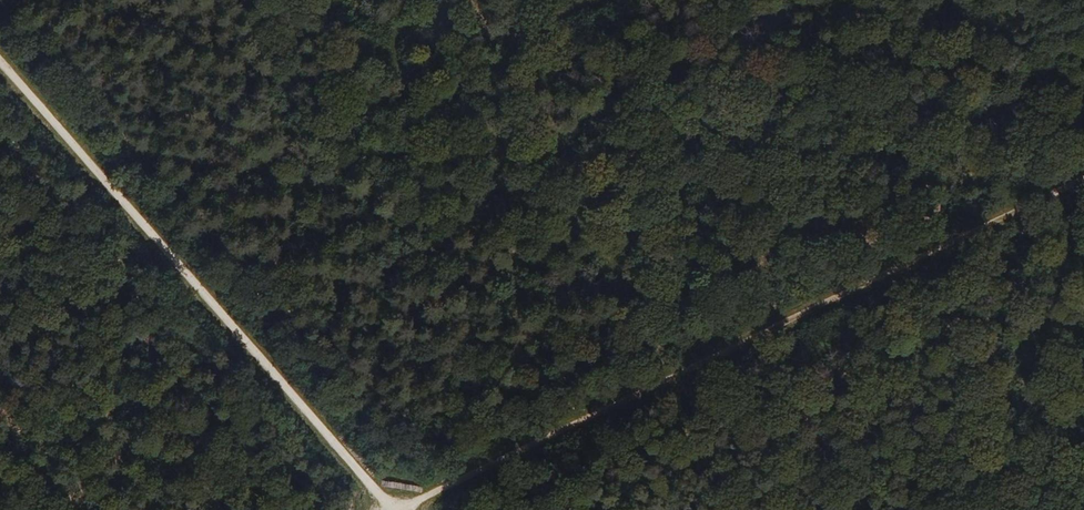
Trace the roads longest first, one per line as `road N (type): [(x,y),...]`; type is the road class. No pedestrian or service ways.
road 1 (track): [(395,509),(0,63)]

